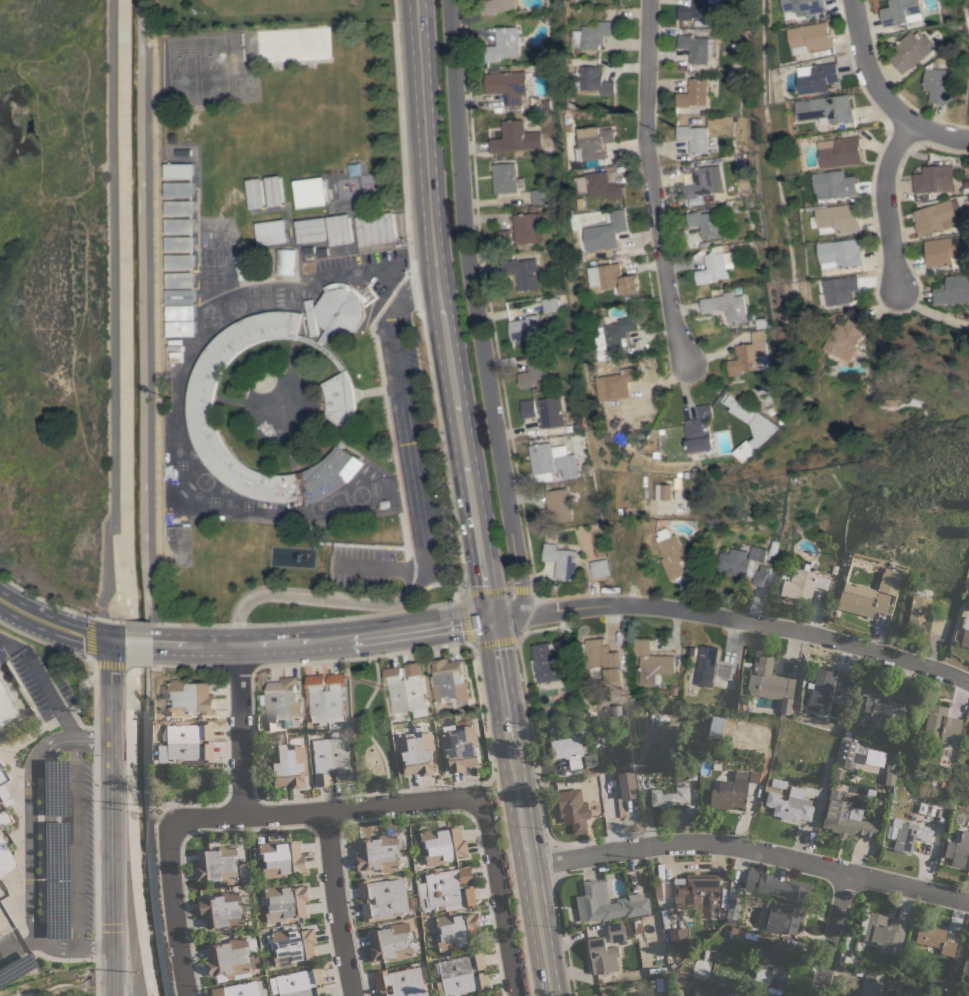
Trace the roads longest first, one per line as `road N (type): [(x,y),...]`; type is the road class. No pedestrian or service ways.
road 1 (tertiary): [(553,995),(439,303),(415,0)]
road 2 (residential): [(523,615),(468,275),(448,0)]
road 3 (secondary): [(0,601),(109,645),(185,650),(369,640),(493,619)]
road 4 (residential): [(968,684),(798,631),(651,606),(493,619)]
road 5 (residential): [(968,904),(720,845),(531,865)]
road 6 (residential): [(650,0),(650,156),(693,397)]
road 7 (residential): [(109,645),(115,995)]
road 8 (residential): [(485,800),(174,822)]
road 9 (residential): [(853,0),(871,77),(907,127),(968,138)]
road 10 (residential): [(485,800),(518,995)]
road 11 (residential): [(326,811),(352,995)]
road 12 (residential): [(174,822),(166,849),(187,995)]
road 13 (residential): [(907,127),(884,179),(903,293)]
road 14 (residential): [(236,651),(246,817)]
road 15 (residential): [(823,995),(853,875)]

